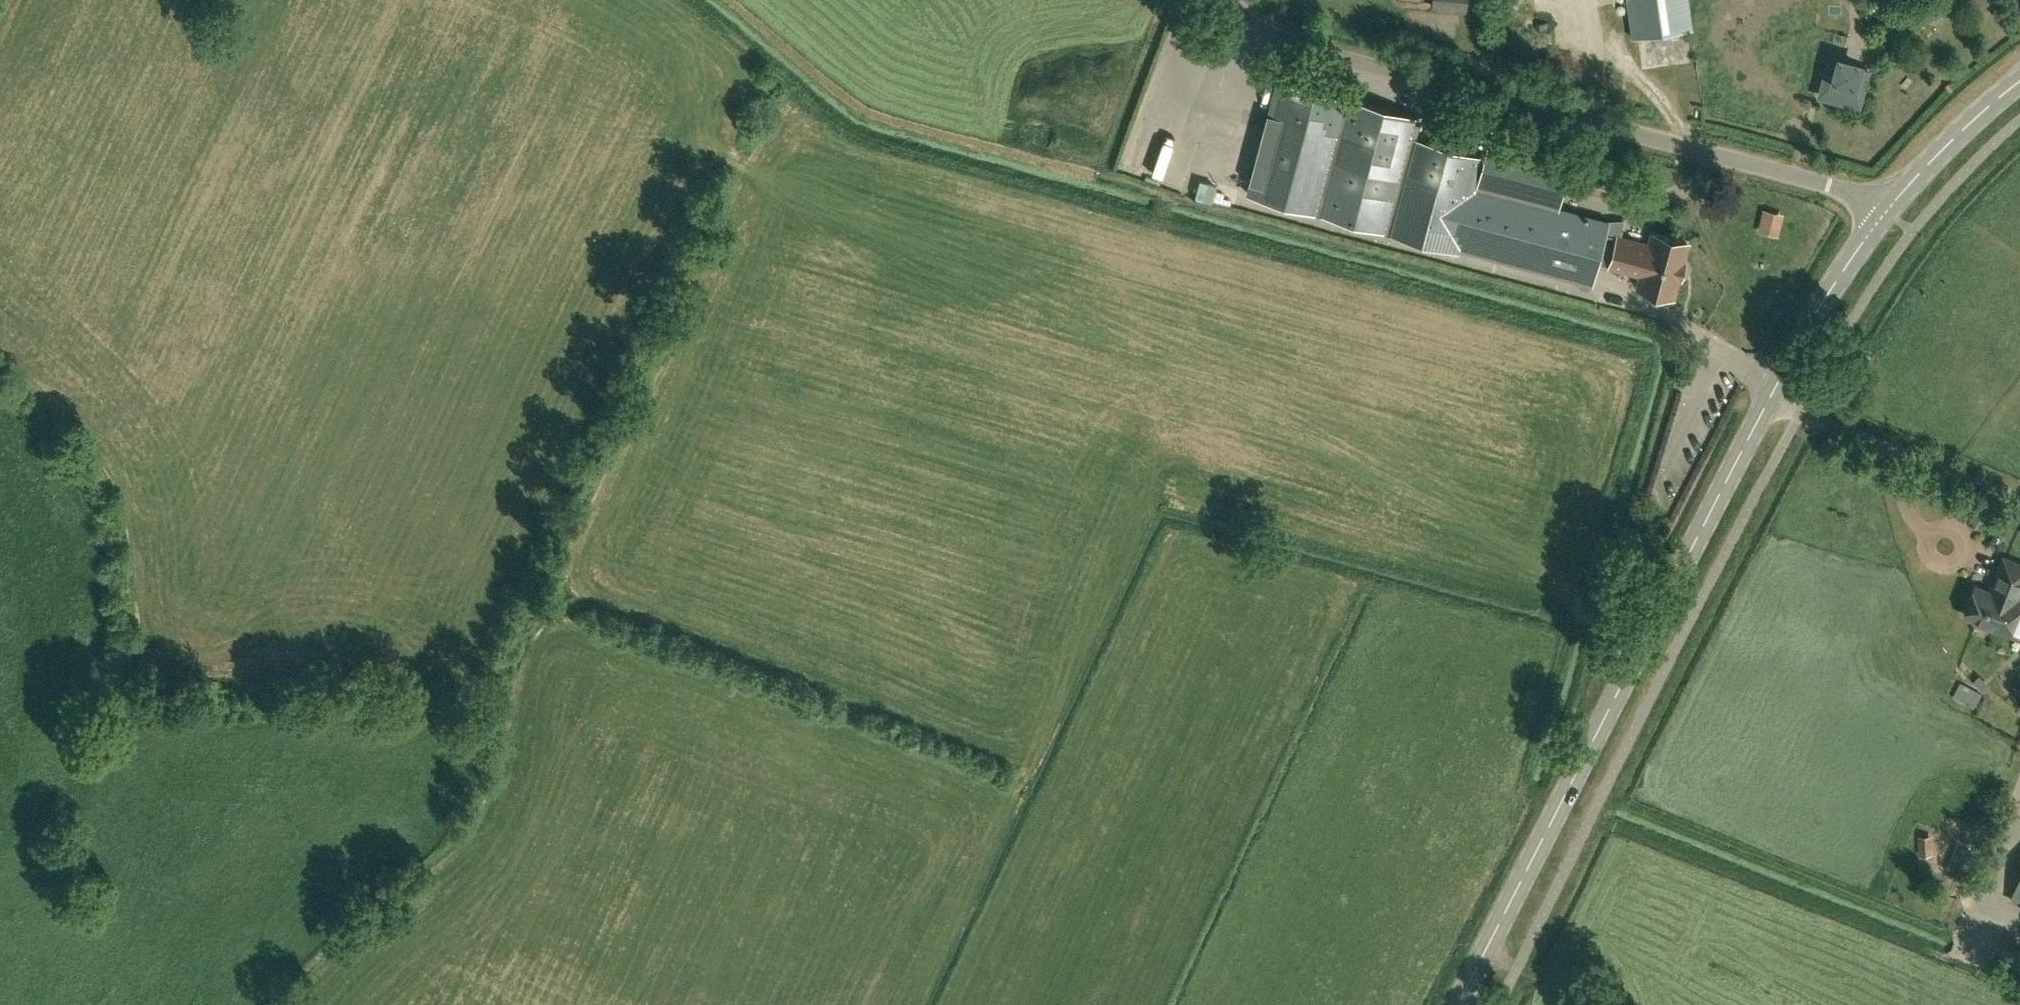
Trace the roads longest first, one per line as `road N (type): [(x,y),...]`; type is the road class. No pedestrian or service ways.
road 1 (secondary): [(1456,1004),(1768,403),(1885,210)]
road 2 (unclassified): [(1885,210),(1315,53),(1216,0)]
road 3 (secondary): [(1885,210),(2019,82)]

